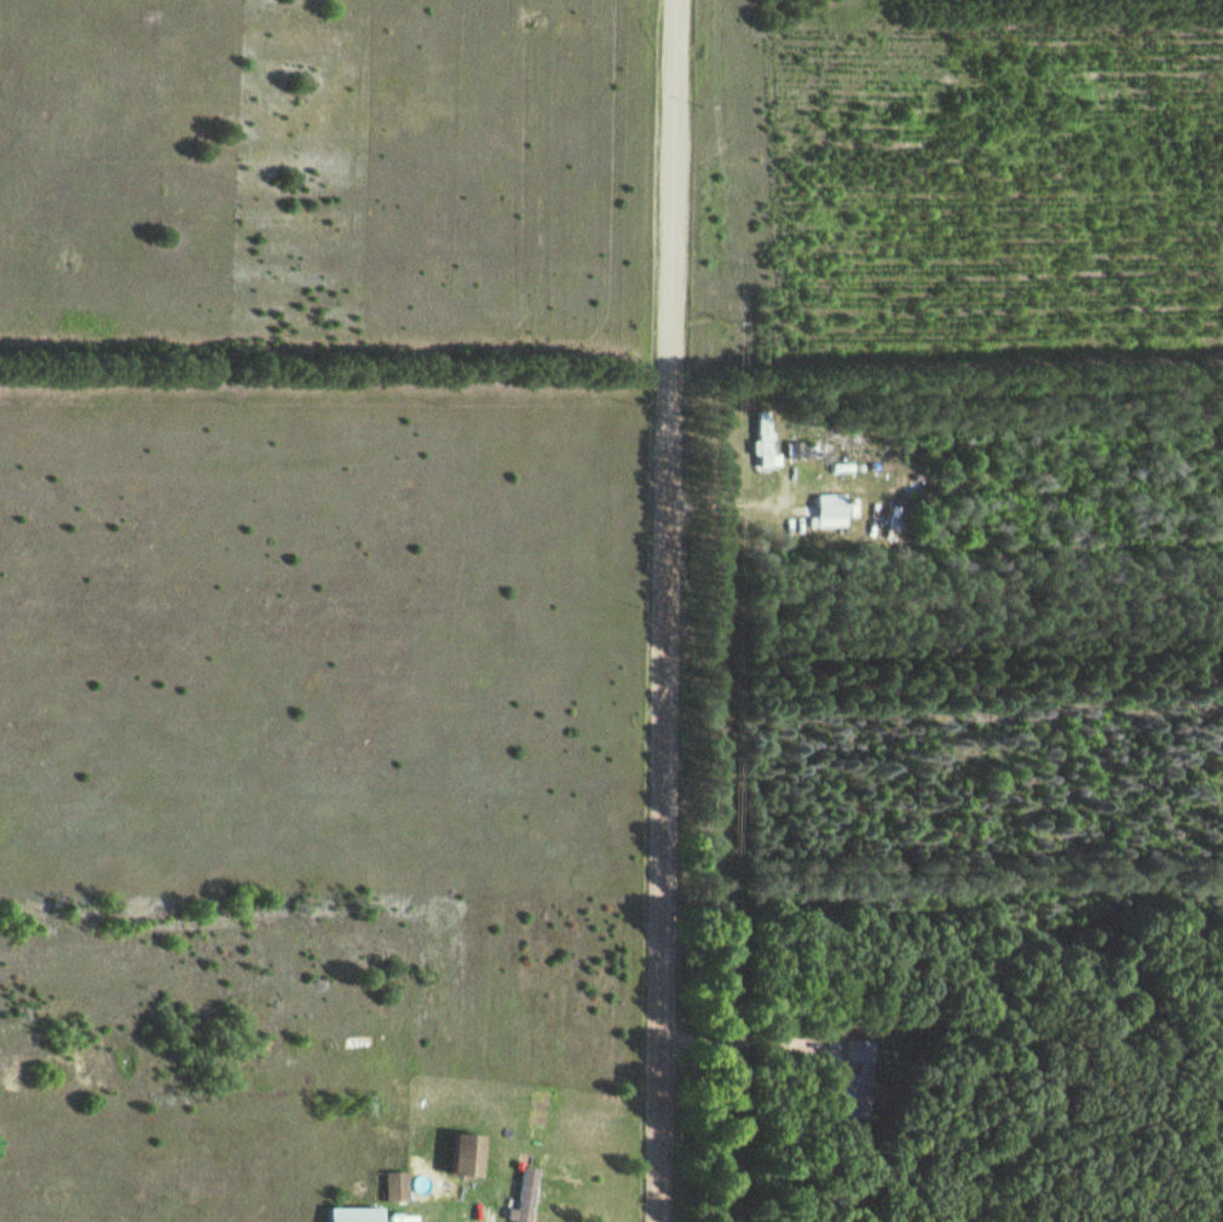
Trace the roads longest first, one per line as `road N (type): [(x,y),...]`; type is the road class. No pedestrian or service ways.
road 1 (residential): [(660,1221),(676,0)]

